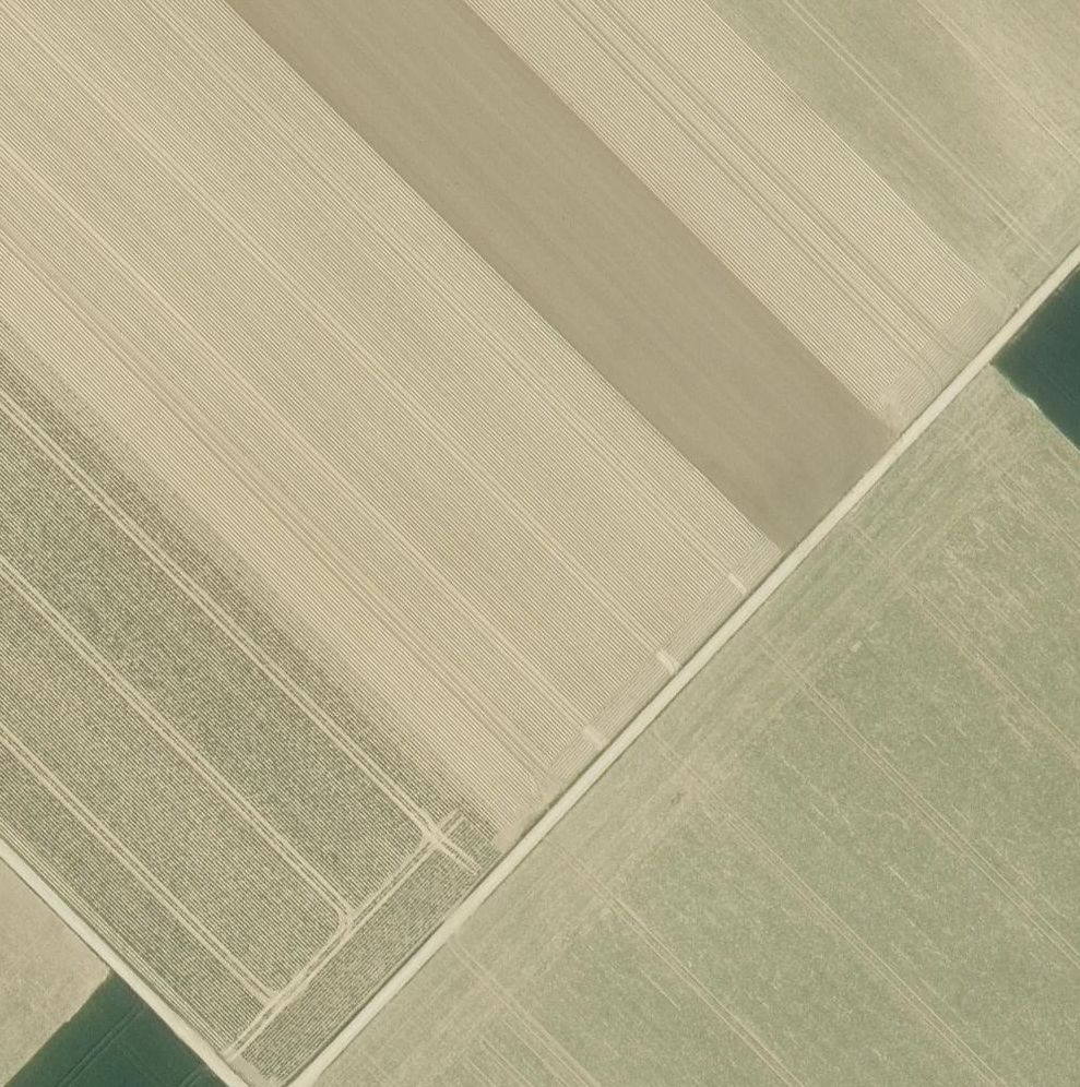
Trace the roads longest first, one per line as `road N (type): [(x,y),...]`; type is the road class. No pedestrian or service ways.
road 1 (track): [(328,1086),(1079,283)]
road 2 (track): [(242,1086),(0,843)]

